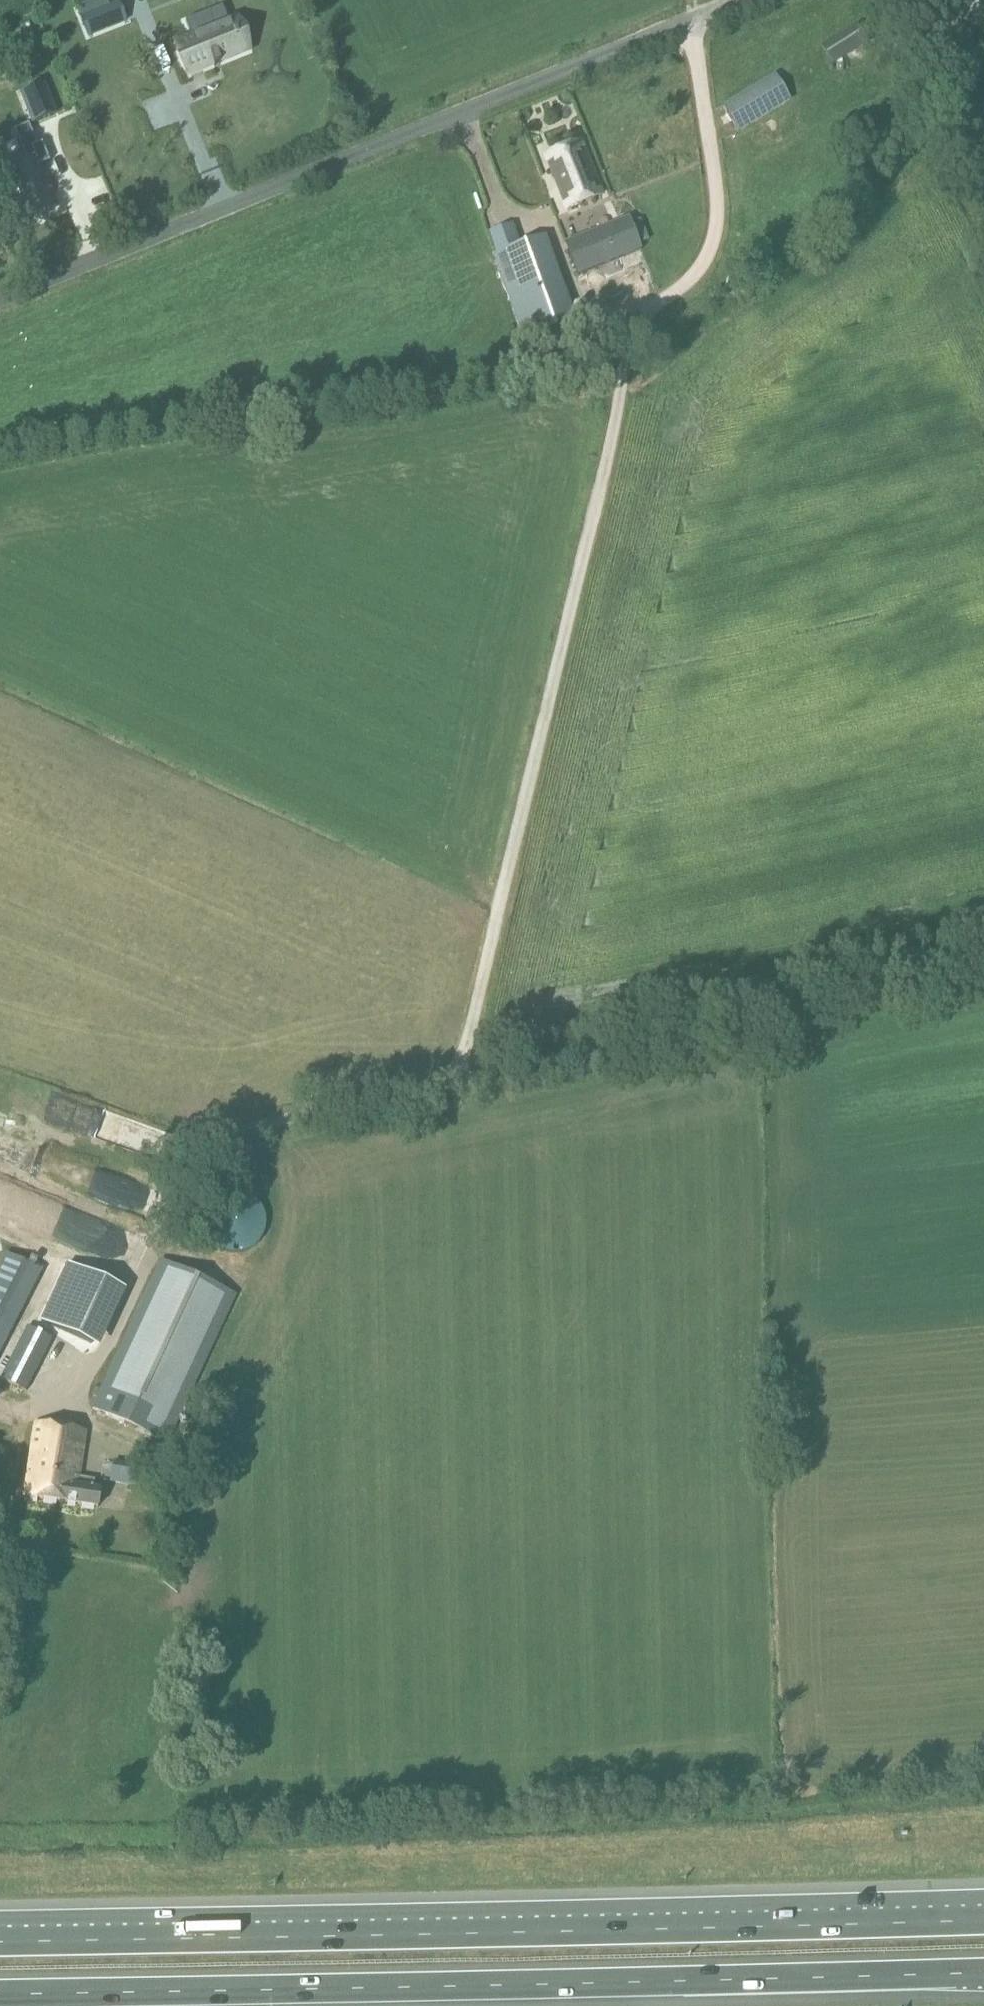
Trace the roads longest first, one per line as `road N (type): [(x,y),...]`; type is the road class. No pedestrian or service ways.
road 1 (unclassified): [(461,1074),(630,353),(639,326),(702,264),(716,230),(693,17)]
road 2 (motorway): [(983,1920),(0,1942)]
road 3 (motorway): [(0,1994),(983,1973)]
road 4 (unclassified): [(0,300),(693,17)]
road 5 (unclassified): [(78,1406),(204,1138),(461,1074)]
road 6 (unclassified): [(461,1074),(983,948)]

